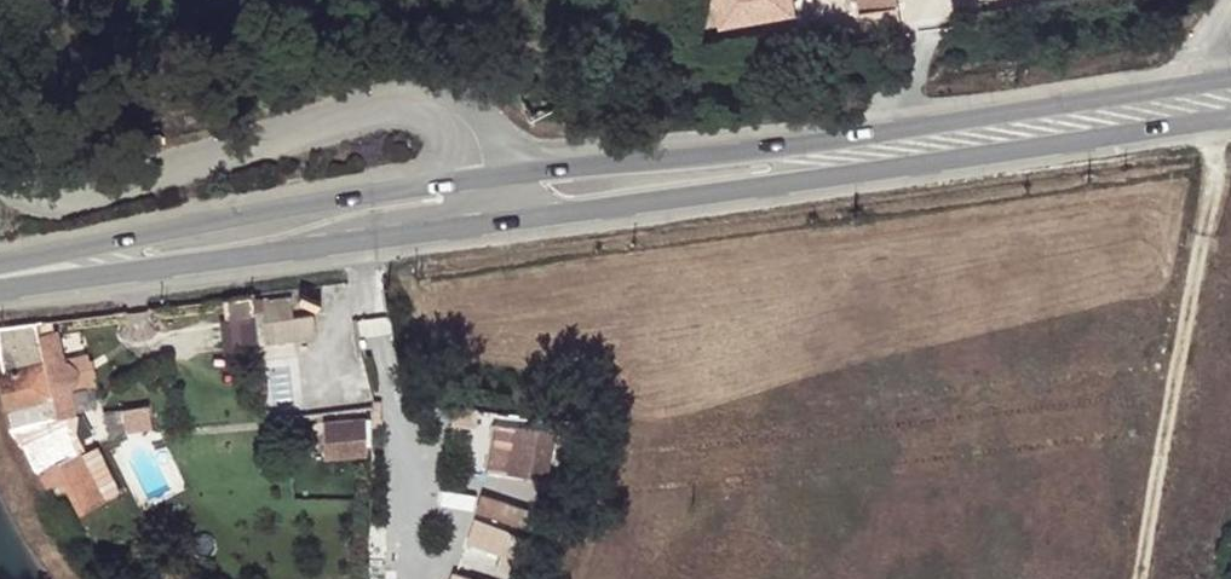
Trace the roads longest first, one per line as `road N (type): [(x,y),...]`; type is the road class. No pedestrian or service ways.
road 1 (secondary): [(493,219),(1230,121)]
road 2 (secondary): [(1205,80),(485,179)]
road 3 (unclassified): [(485,179),(461,116),(429,102),(383,108),(77,200),(17,196),(0,174)]
road 4 (secondary): [(0,274),(493,219)]
road 5 (secondary): [(485,179),(0,272)]
road 6 (track): [(1217,124),(1142,578)]

